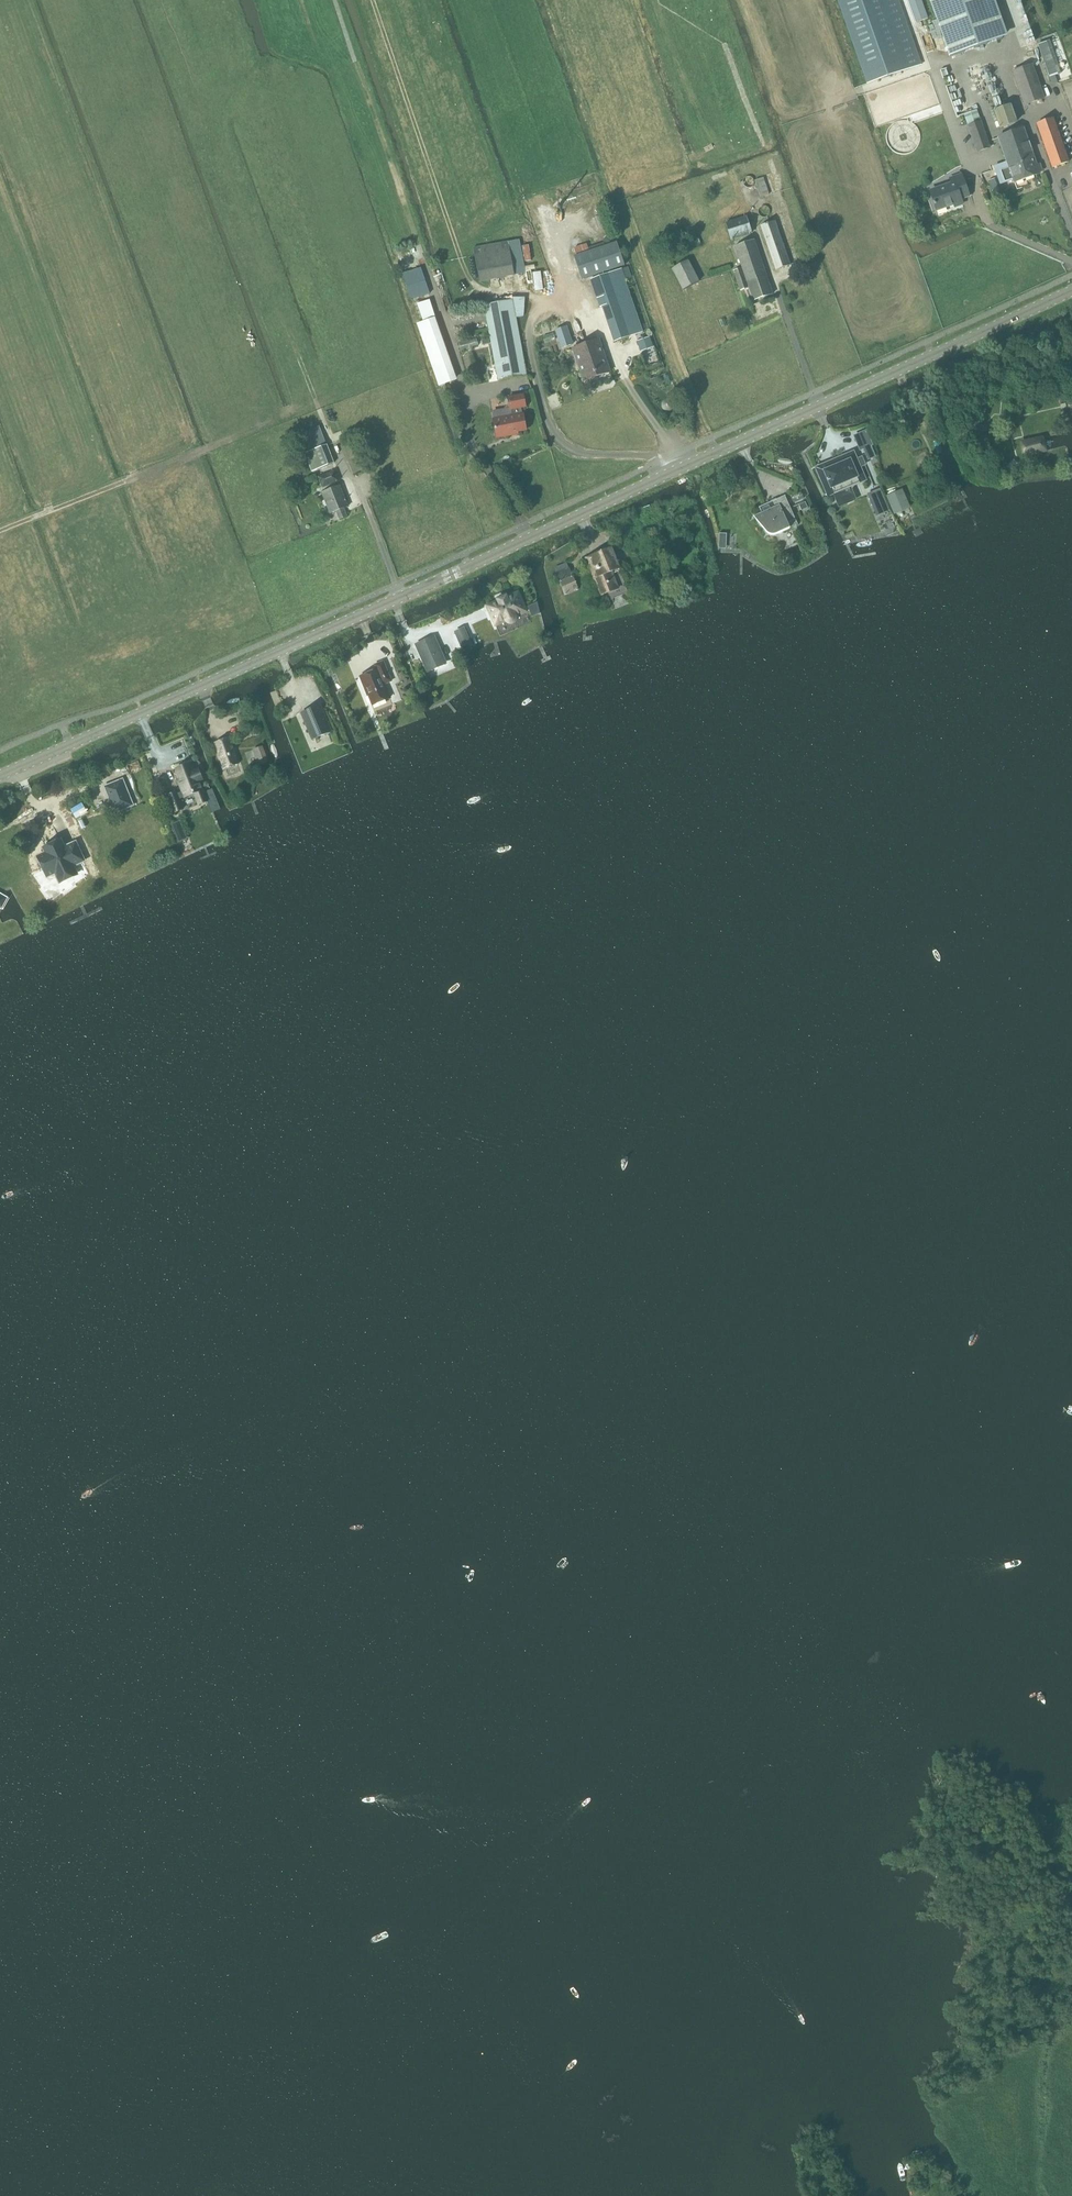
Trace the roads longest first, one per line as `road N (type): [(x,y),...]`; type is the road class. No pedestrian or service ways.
road 1 (secondary): [(0,776),(1071,291)]

